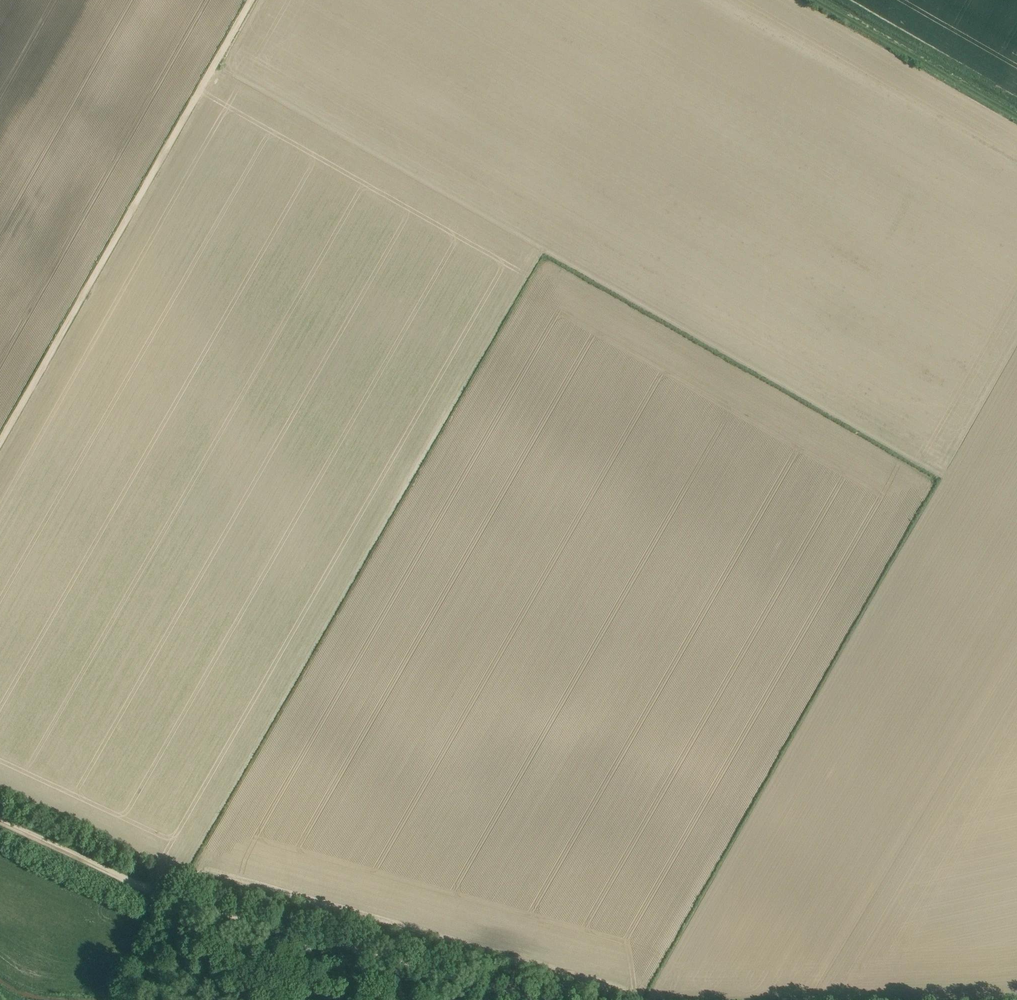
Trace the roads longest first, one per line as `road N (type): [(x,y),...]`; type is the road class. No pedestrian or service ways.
road 1 (track): [(0,817),(171,896),(530,999)]
road 2 (track): [(252,0),(0,443)]
road 3 (track): [(1016,115),(815,0)]

